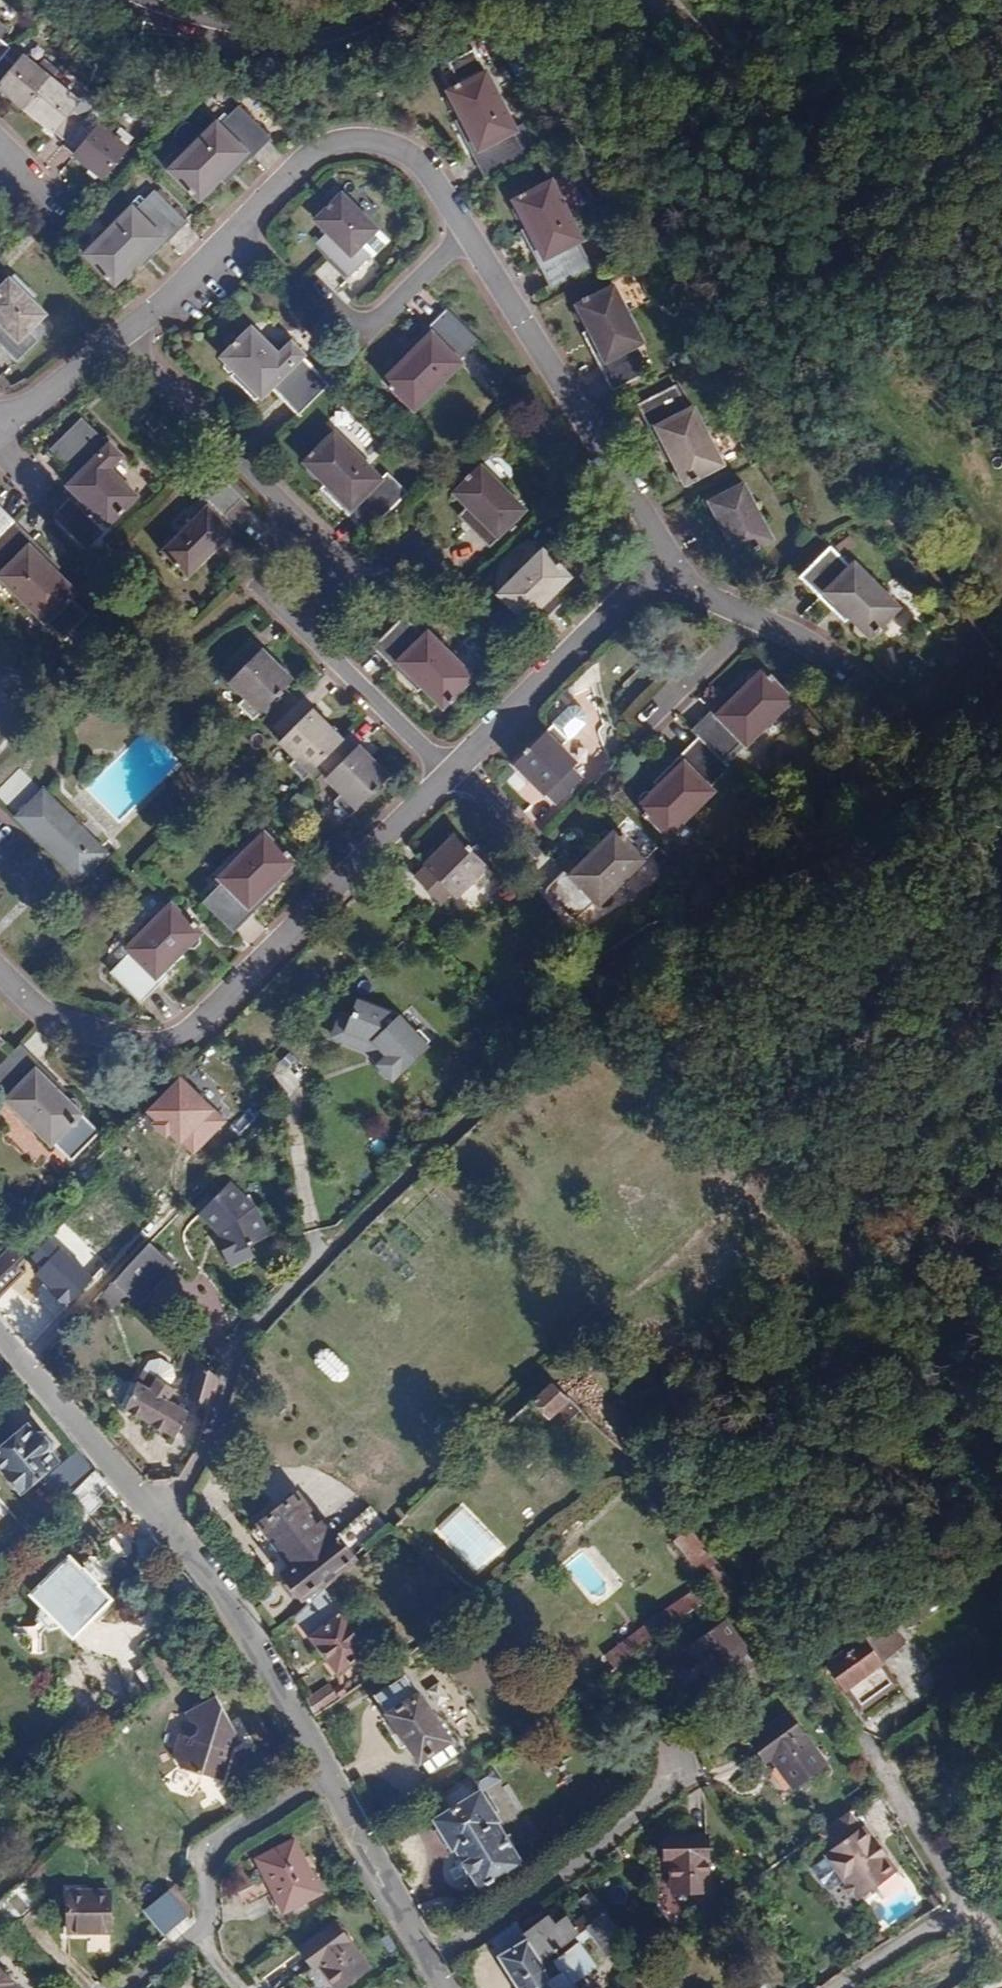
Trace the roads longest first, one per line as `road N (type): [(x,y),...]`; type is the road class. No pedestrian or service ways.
road 1 (track): [(157,1516),(213,1447),(242,1344),(478,1108),(582,979),(648,935),(906,821),(1001,734)]
road 2 (residential): [(668,570),(658,541),(434,174),(390,143),(341,142),(305,161),(121,335)]
road 3 (residential): [(445,1987),(254,1634),(0,1336)]
road 4 (residential): [(0,972),(42,1015),(145,1043),(176,1042),(451,773)]
road 5 (track): [(1001,408),(926,331),(827,201),(1001,133)]
road 6 (track): [(792,1664),(659,1477),(549,1373)]
road 7 (residential): [(965,1906),(792,1664)]
road 8 (residential): [(451,773),(668,570)]
road 9 (tertiary): [(398,0),(359,22),(290,41),(216,35),(121,0)]
road 10 (residential): [(121,335),(295,524)]
road 11 (unclassified): [(827,201),(687,0)]
road 12 (residential): [(299,624),(451,773)]
road 13 (residential): [(121,335),(0,427)]
road 14 (residential): [(965,1906),(840,1987)]
road 15 (residential): [(650,720),(731,648),(741,618)]
road 16 (residential): [(741,618),(794,636),(863,682)]
road 17 (residential): [(295,524),(258,582),(299,624)]

